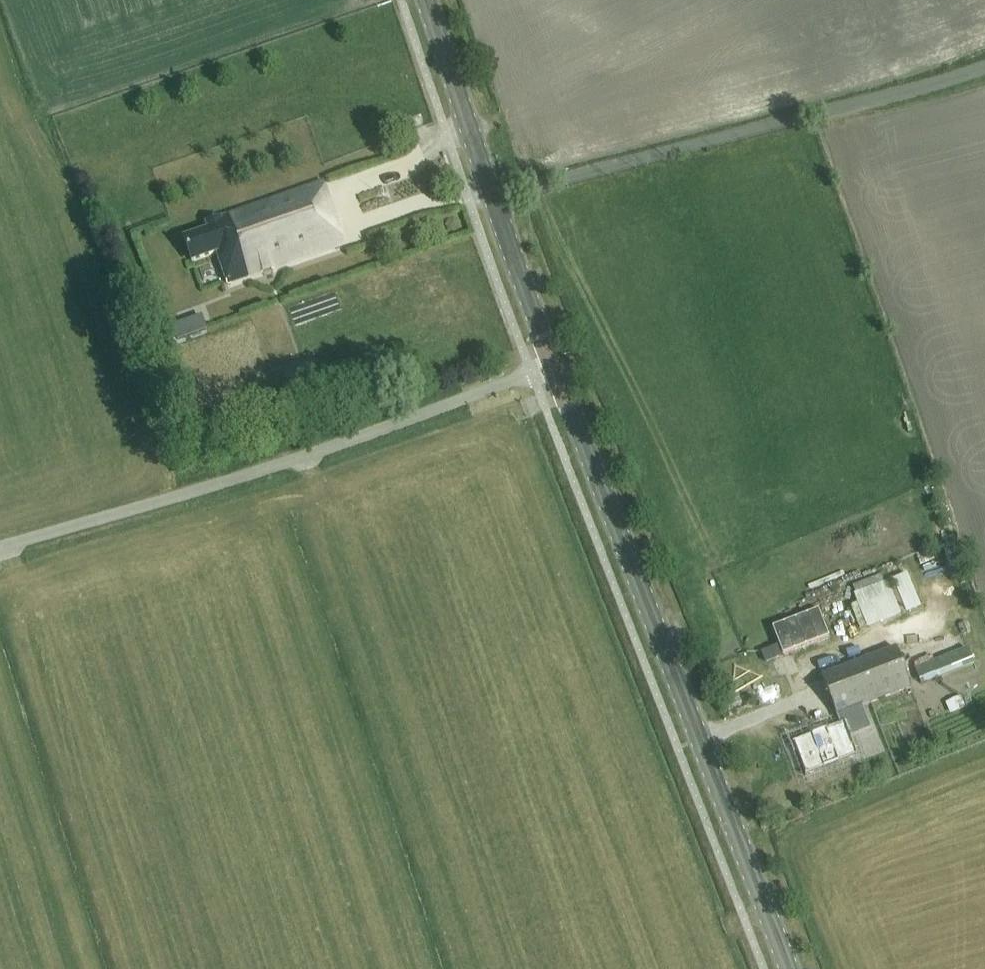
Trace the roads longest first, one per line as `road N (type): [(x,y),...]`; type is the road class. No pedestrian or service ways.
road 1 (tertiary): [(793,968),(550,366),(426,0)]

